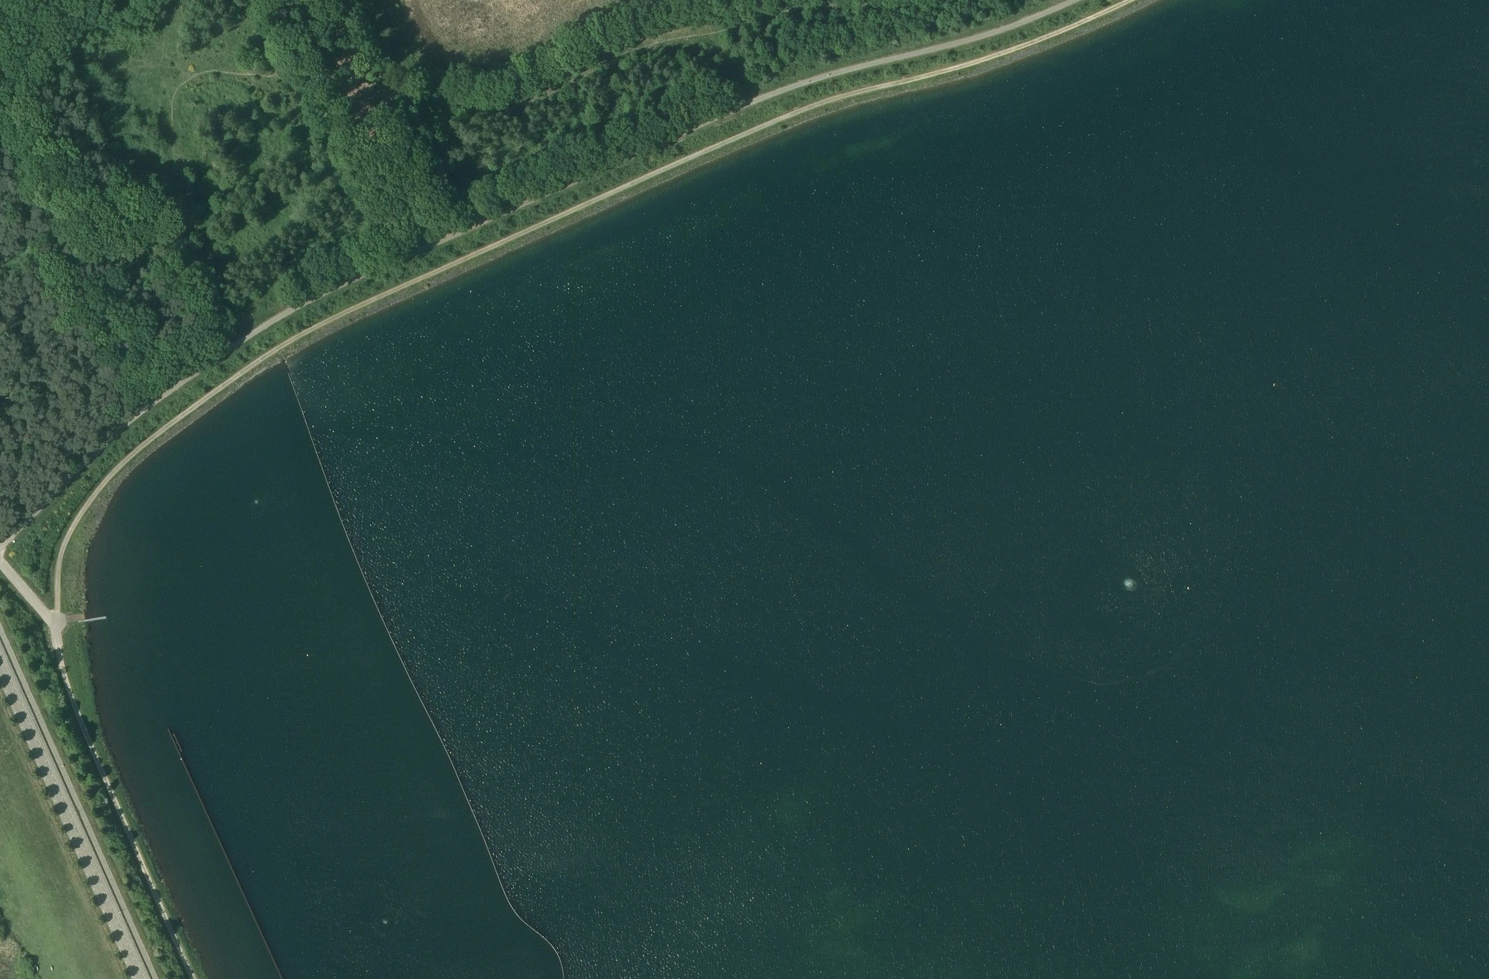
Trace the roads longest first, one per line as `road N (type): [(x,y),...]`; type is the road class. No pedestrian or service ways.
road 1 (track): [(1133,0),(968,67),(787,113),(286,342),(201,395),(105,475),(60,563),(57,631)]
road 2 (track): [(57,631),(79,718),(198,978)]
road 3 (tertiary): [(138,978),(0,668)]

